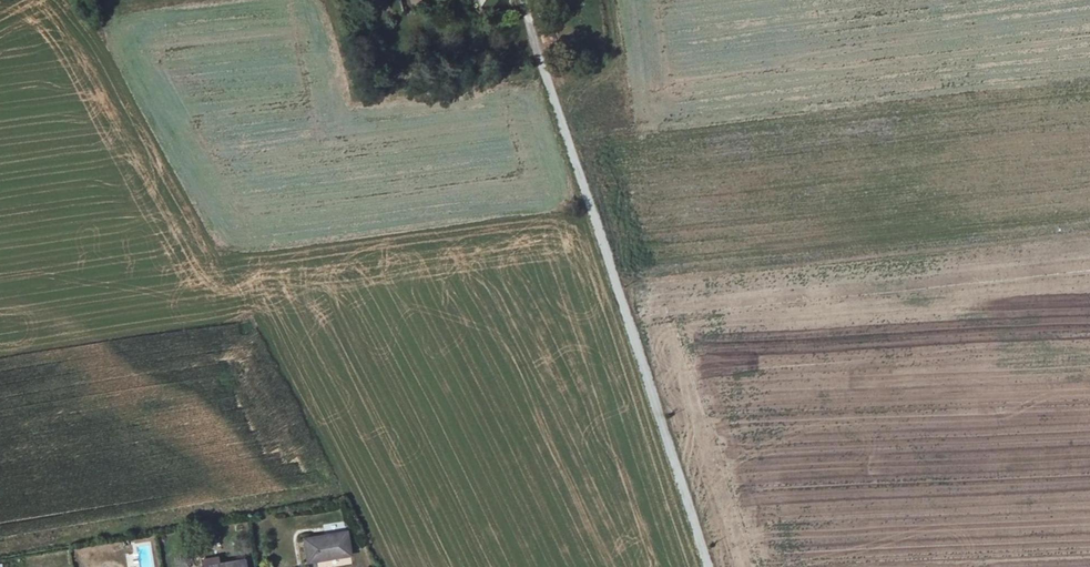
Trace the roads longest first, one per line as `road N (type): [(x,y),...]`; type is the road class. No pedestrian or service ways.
road 1 (track): [(708,566),(522,0)]

